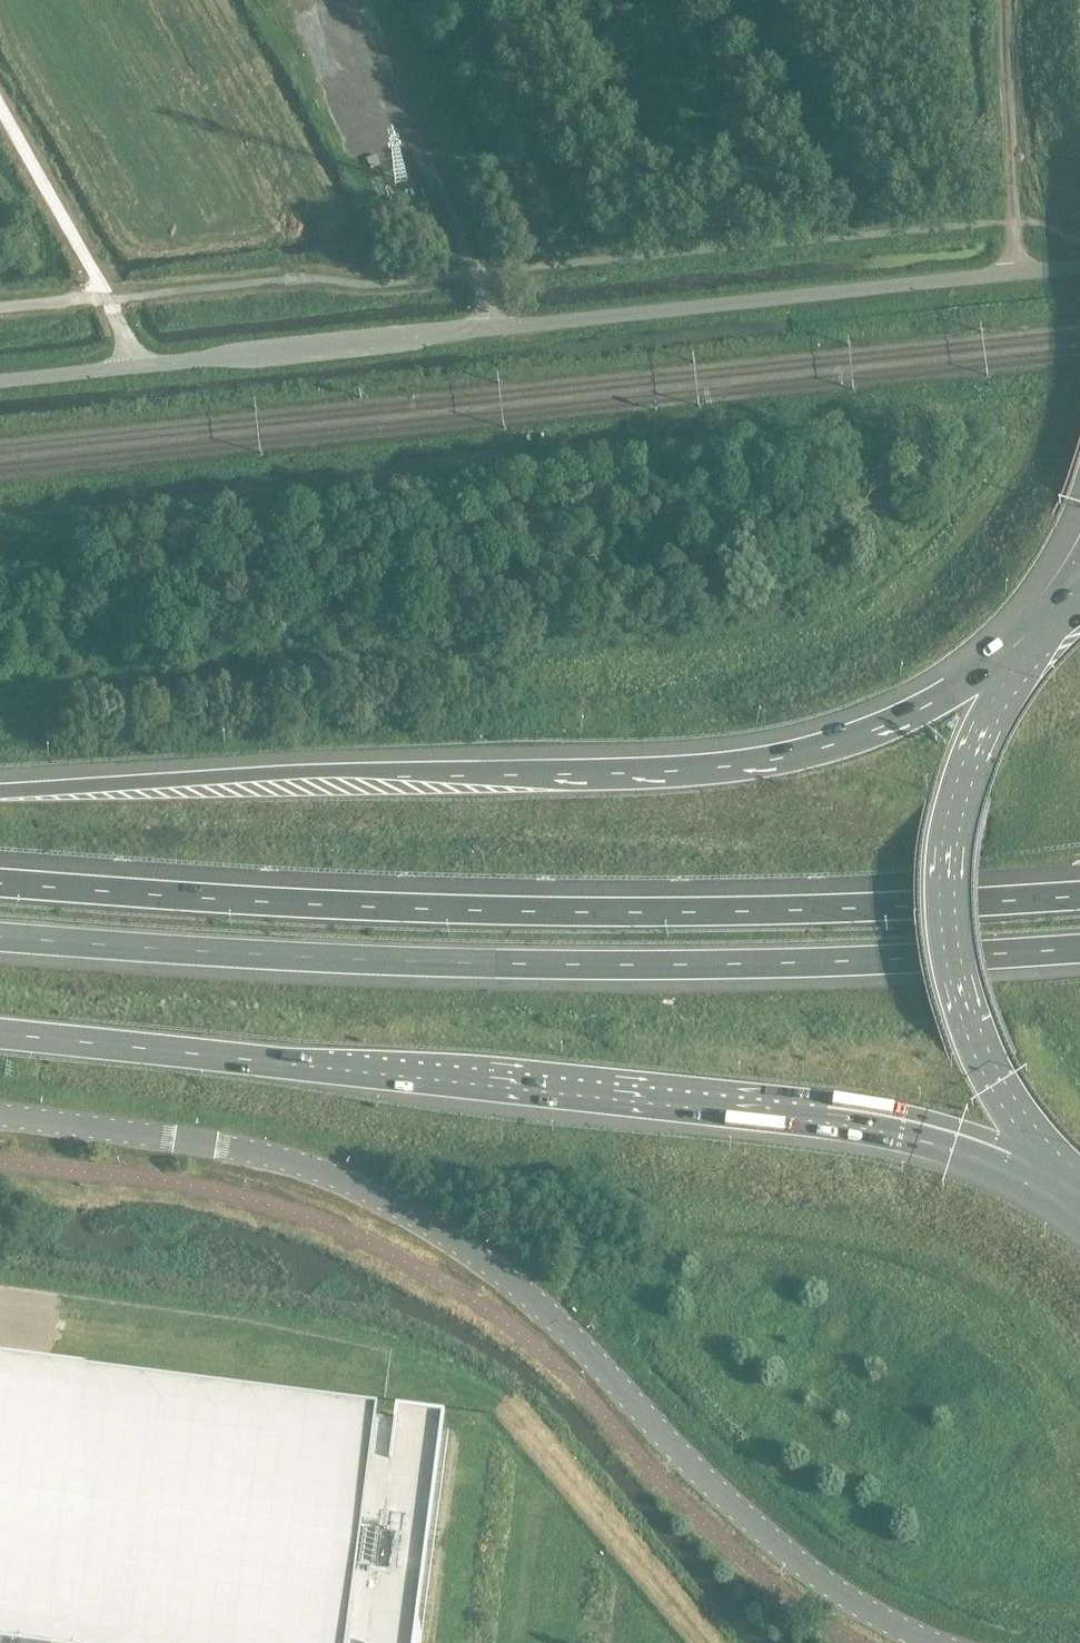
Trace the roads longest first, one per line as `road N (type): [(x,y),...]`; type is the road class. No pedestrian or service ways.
road 1 (secondary): [(0,1117),(258,1154),(377,1196),(490,1267),(547,1313),(750,1522),(834,1595),(922,1642)]
road 2 (unclassified): [(0,381),(1079,267)]
road 3 (motorway): [(1079,894),(837,912),(491,914),(0,885)]
road 4 (motorway): [(0,936),(477,964),(831,961),(1079,948)]
road 5 (motorway): [(0,1034),(763,1106),(956,1140),(1062,1179)]
road 6 (motorway): [(1026,646),(928,707),(773,761),(700,769),(315,771),(0,791)]
road 7 (trunk): [(1026,646),(959,799),(947,925),(983,1057),(1062,1179)]
road 8 (track): [(484,330),(463,239),(353,0)]
road 9 (track): [(0,1313),(330,1354)]
road 10 (track): [(1004,0),(1017,274)]

